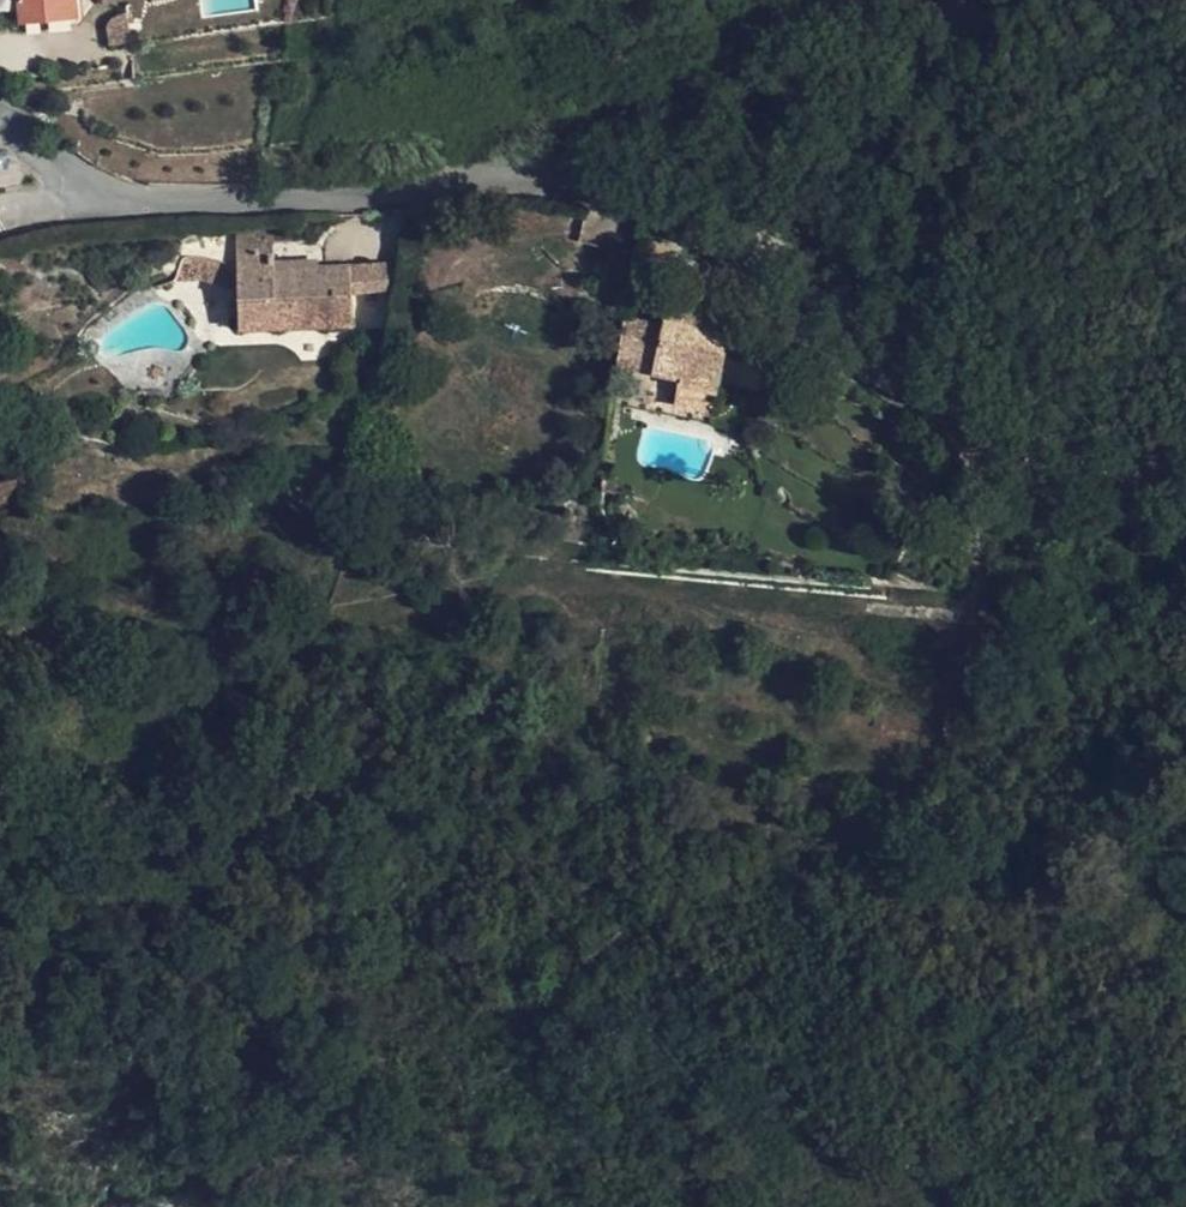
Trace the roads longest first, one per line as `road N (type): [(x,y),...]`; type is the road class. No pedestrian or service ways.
road 1 (residential): [(91,194),(378,209),(477,174),(533,174),(686,233),(776,281),(843,377),(1008,422),(1117,435),(1185,431)]

